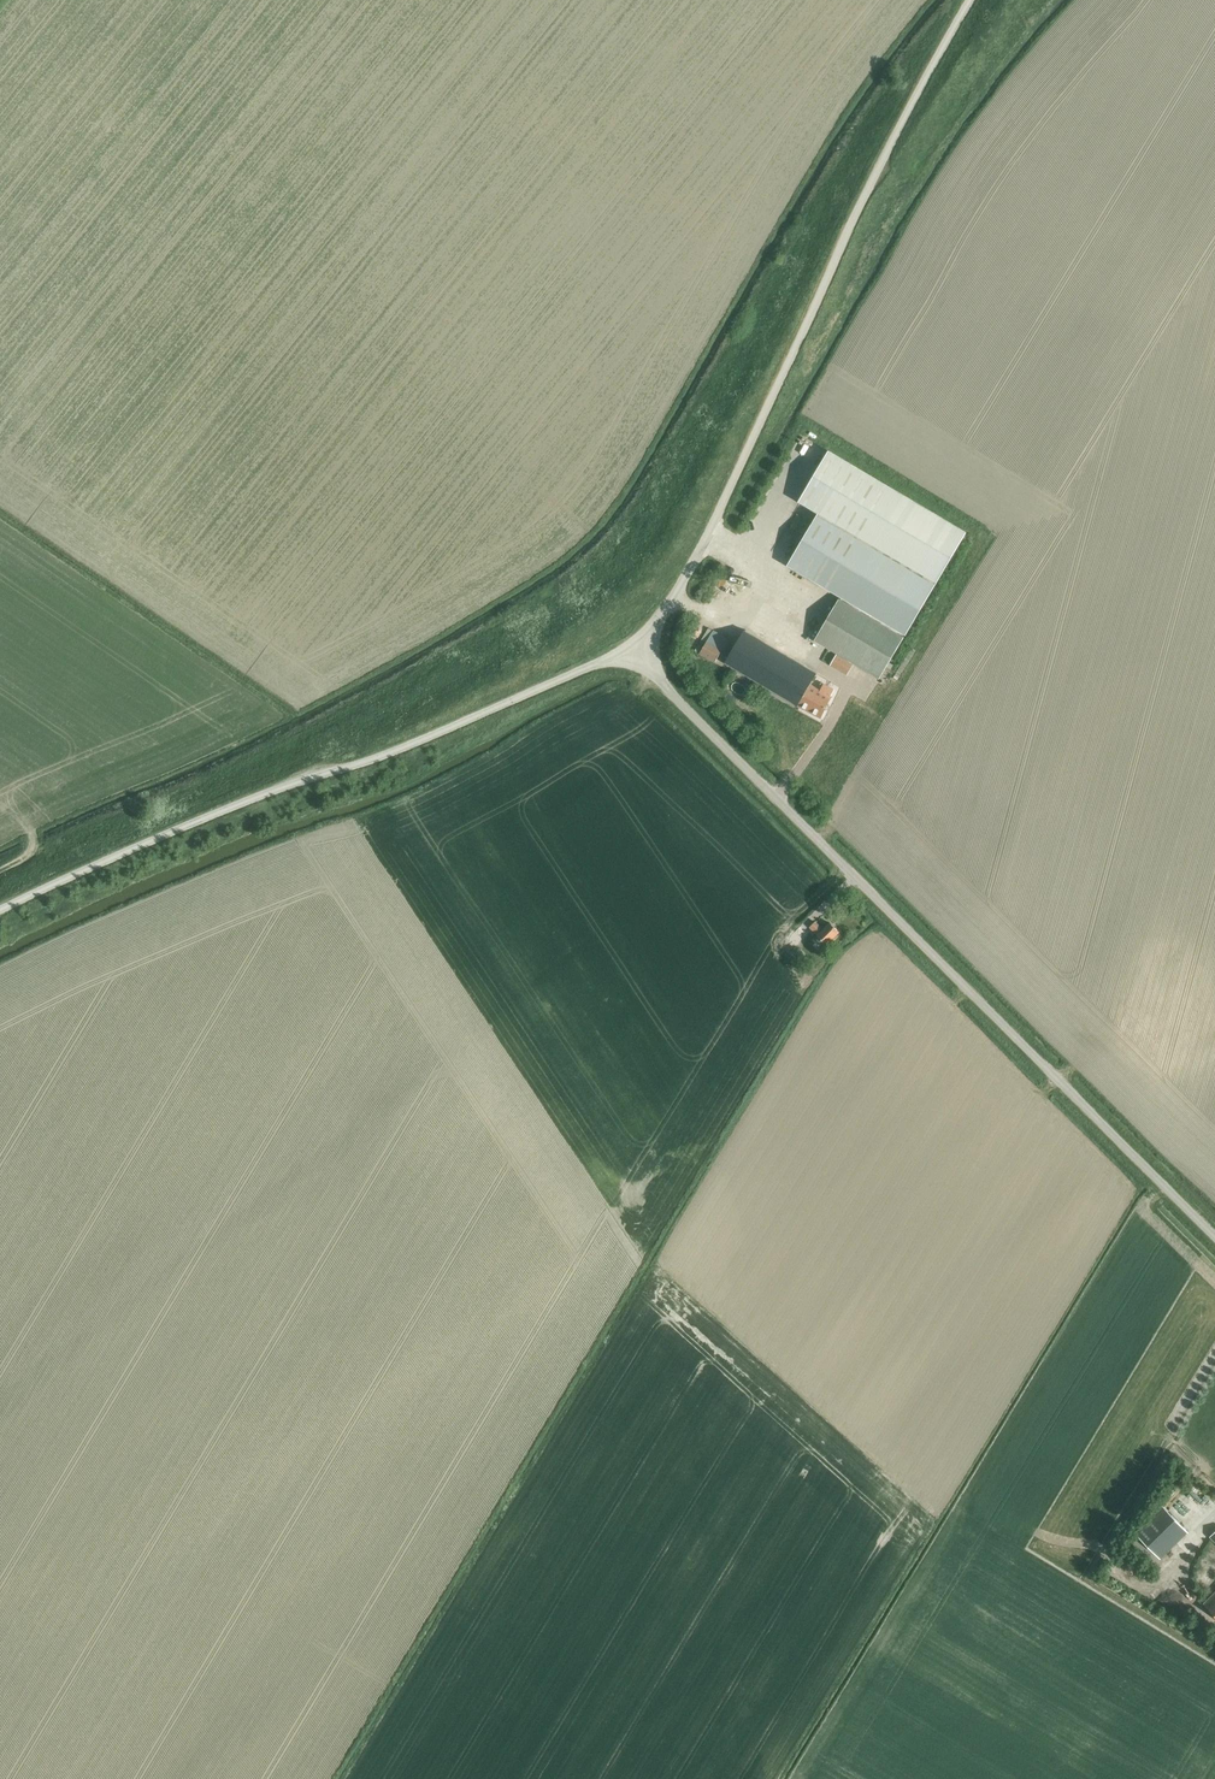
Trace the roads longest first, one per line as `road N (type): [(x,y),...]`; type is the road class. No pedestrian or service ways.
road 1 (unclassified): [(1214,1235),(658,679)]
road 2 (unclassified): [(657,625),(858,209),(970,0)]
road 3 (unclassified): [(0,909),(269,792),(413,744),(603,662)]

